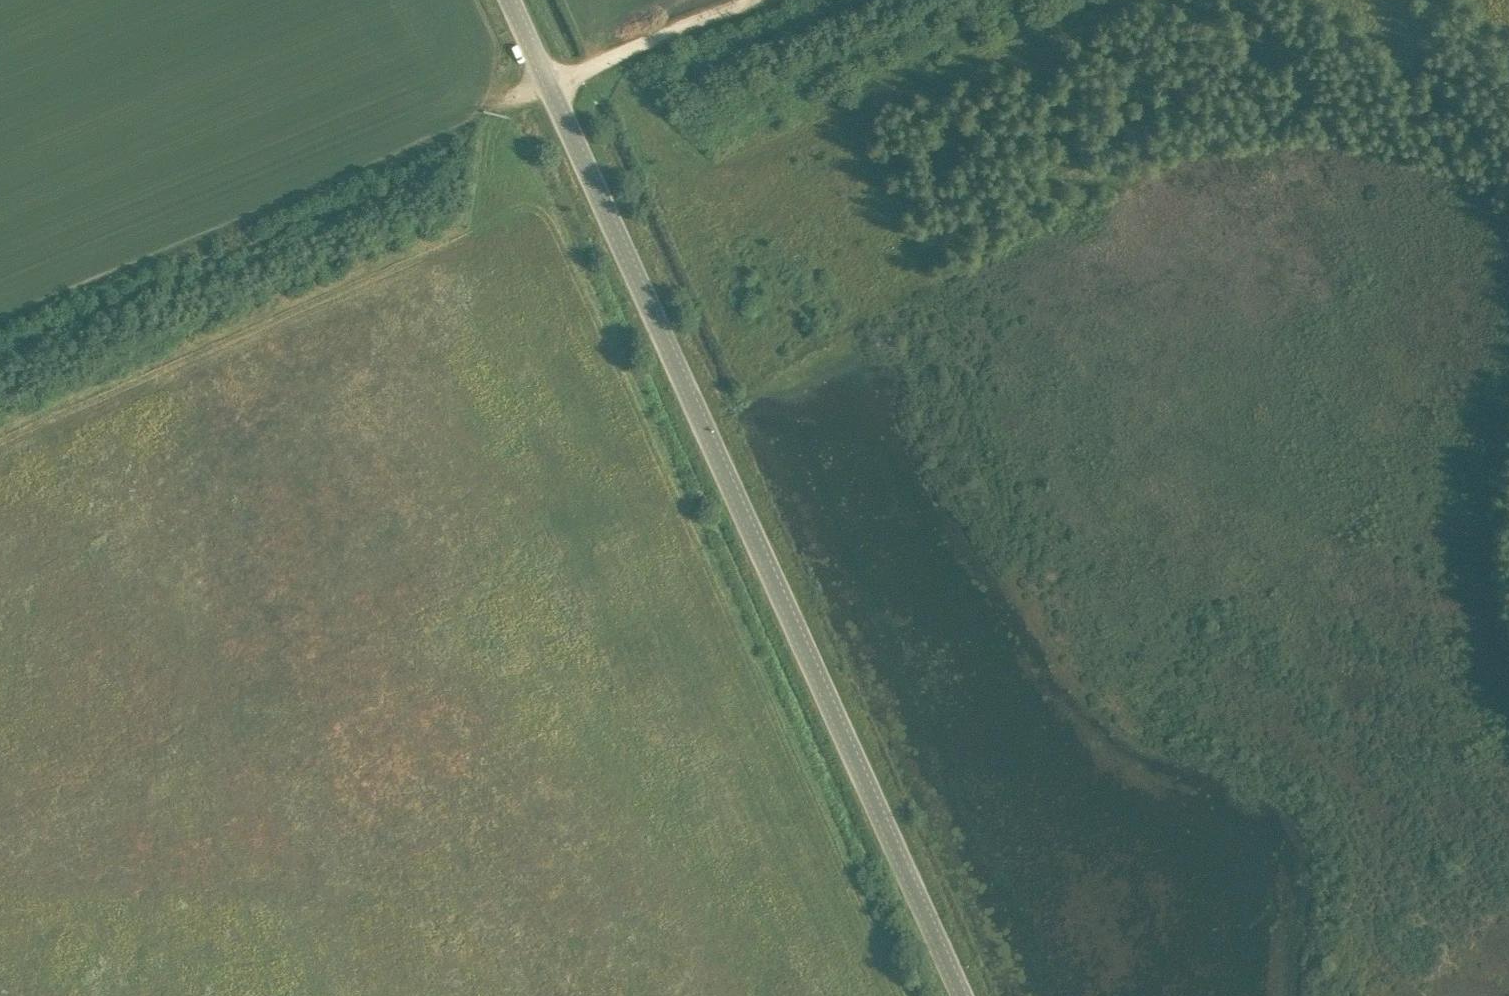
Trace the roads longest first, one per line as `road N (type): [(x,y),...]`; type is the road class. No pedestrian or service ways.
road 1 (tertiary): [(965,995),(511,0)]
road 2 (track): [(0,310),(754,0)]

